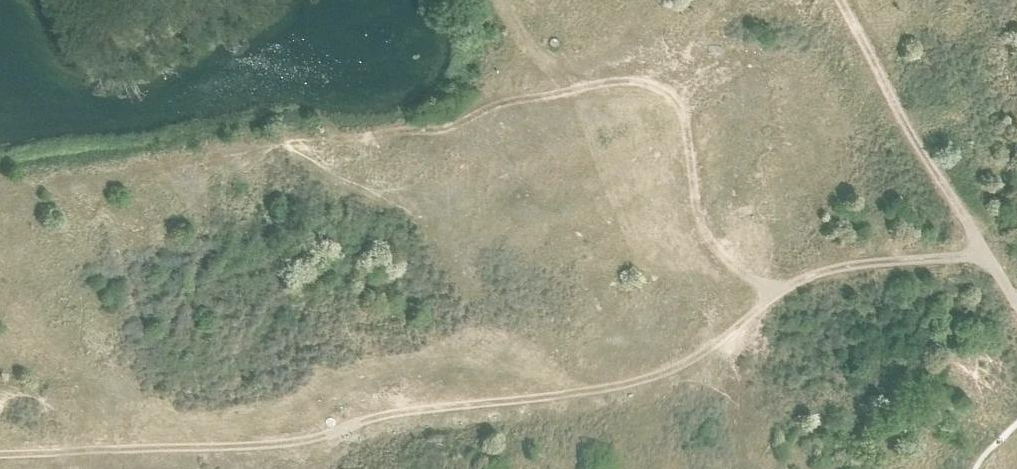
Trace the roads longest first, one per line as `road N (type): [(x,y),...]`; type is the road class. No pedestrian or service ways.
road 1 (track): [(0,456),(316,439),(426,410),(627,383),(679,368),(715,340)]
road 2 (track): [(715,340),(722,254),(704,228),(679,99),(649,79),(496,105),(443,127),(289,137),(215,154)]
road 3 (track): [(986,256),(836,0)]
road 4 (track): [(715,340),(775,294),(848,265),(986,256)]

